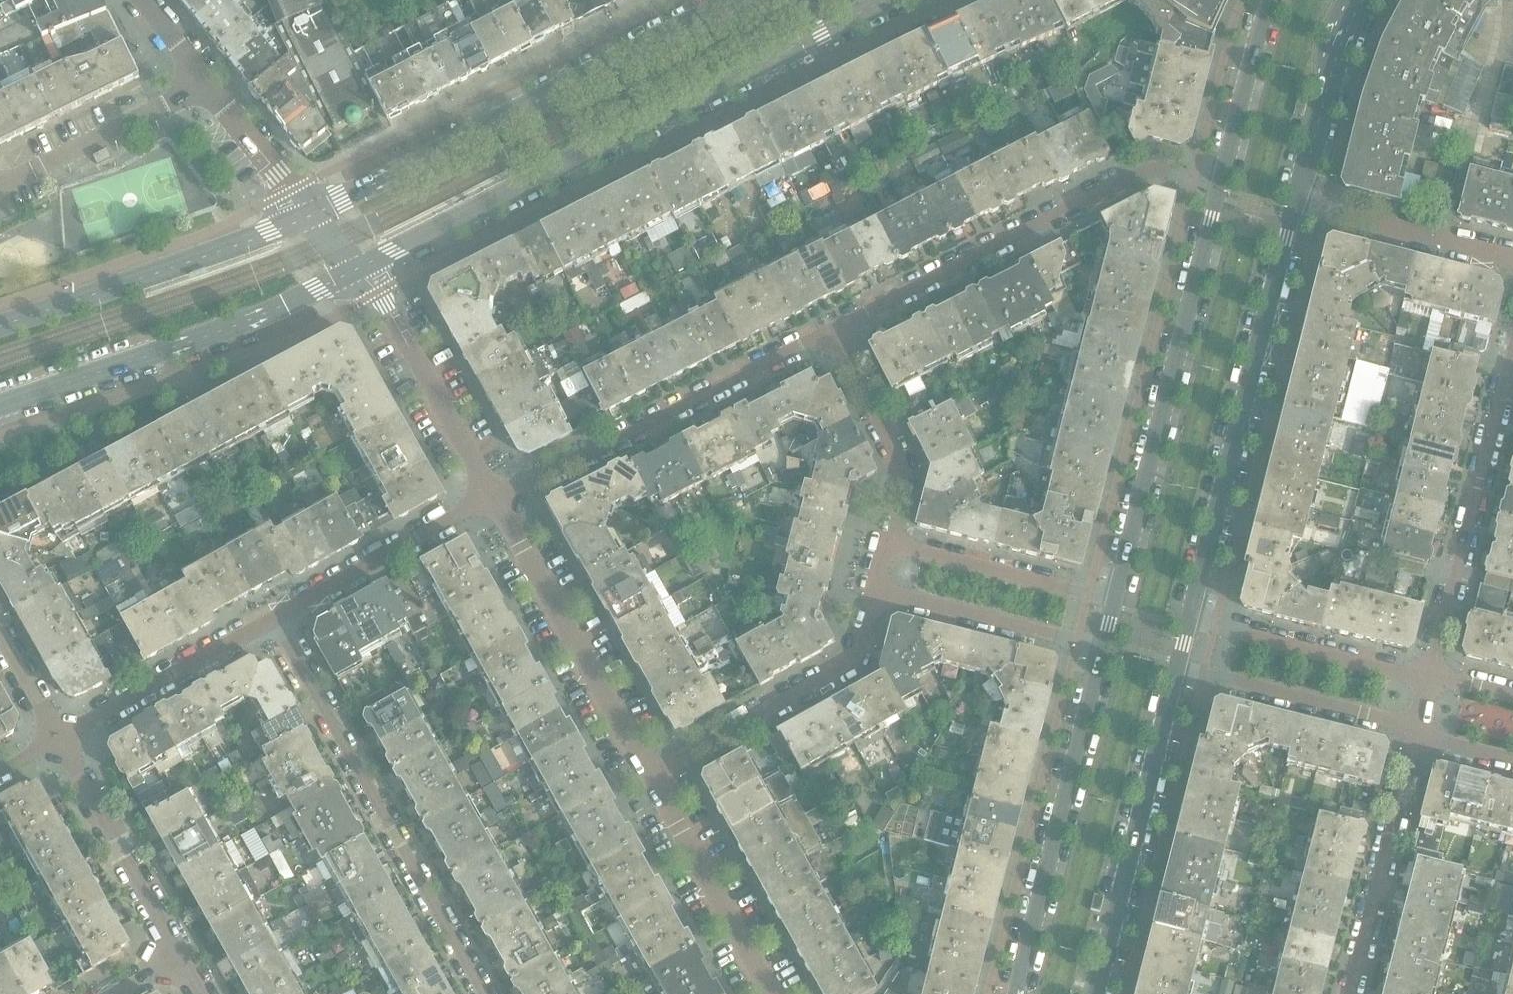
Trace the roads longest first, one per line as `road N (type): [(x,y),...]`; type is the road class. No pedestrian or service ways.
road 1 (secondary): [(359,268),(887,0)]
road 2 (secondary): [(737,0),(312,213)]
road 3 (tertiary): [(1219,183),(1114,602)]
road 4 (tertiary): [(1187,620),(1293,202)]
road 5 (residential): [(831,331),(1138,173),(1158,168),(1219,183)]
road 6 (residential): [(274,618),(481,993)]
road 7 (secondary): [(0,405),(279,307),(359,268)]
road 8 (residential): [(492,496),(522,488),(831,331)]
road 9 (tertiary): [(1103,645),(1014,993)]
road 10 (residential): [(1512,340),(1427,678)]
road 11 (tertiary): [(1094,993),(1177,662)]
road 12 (secondary): [(312,213),(0,323)]
road 13 (residential): [(650,777),(492,496)]
road 14 (residential): [(650,777),(854,657),(870,587)]
road 15 (residential): [(1415,727),(1349,993)]
road 16 (residential): [(492,496),(359,268)]
road 17 (residential): [(492,496),(274,618)]
road 18 (residential): [(177,957),(59,738)]
road 19 (residential): [(771,993),(650,777)]
road 20 (residential): [(1427,678),(1187,620)]
road 21 (residential): [(1177,662),(1415,727)]
road 22 (residential): [(274,618),(59,738)]
road 23 (residential): [(1114,602),(880,540)]
road 24 (residential): [(870,587),(1103,645)]
road 25 (residential): [(204,83),(0,184)]
road 26 (residential): [(880,540),(897,467),(831,331)]
road 27 (residential): [(1512,258),(1293,202)]
road 28 (tertiary): [(1293,202),(1331,52),(1354,0)]
road 29 (tertiary): [(1270,0),(1219,183)]
road 30 (residential): [(312,213),(204,83)]
road 31 (residential): [(59,738),(0,629)]

